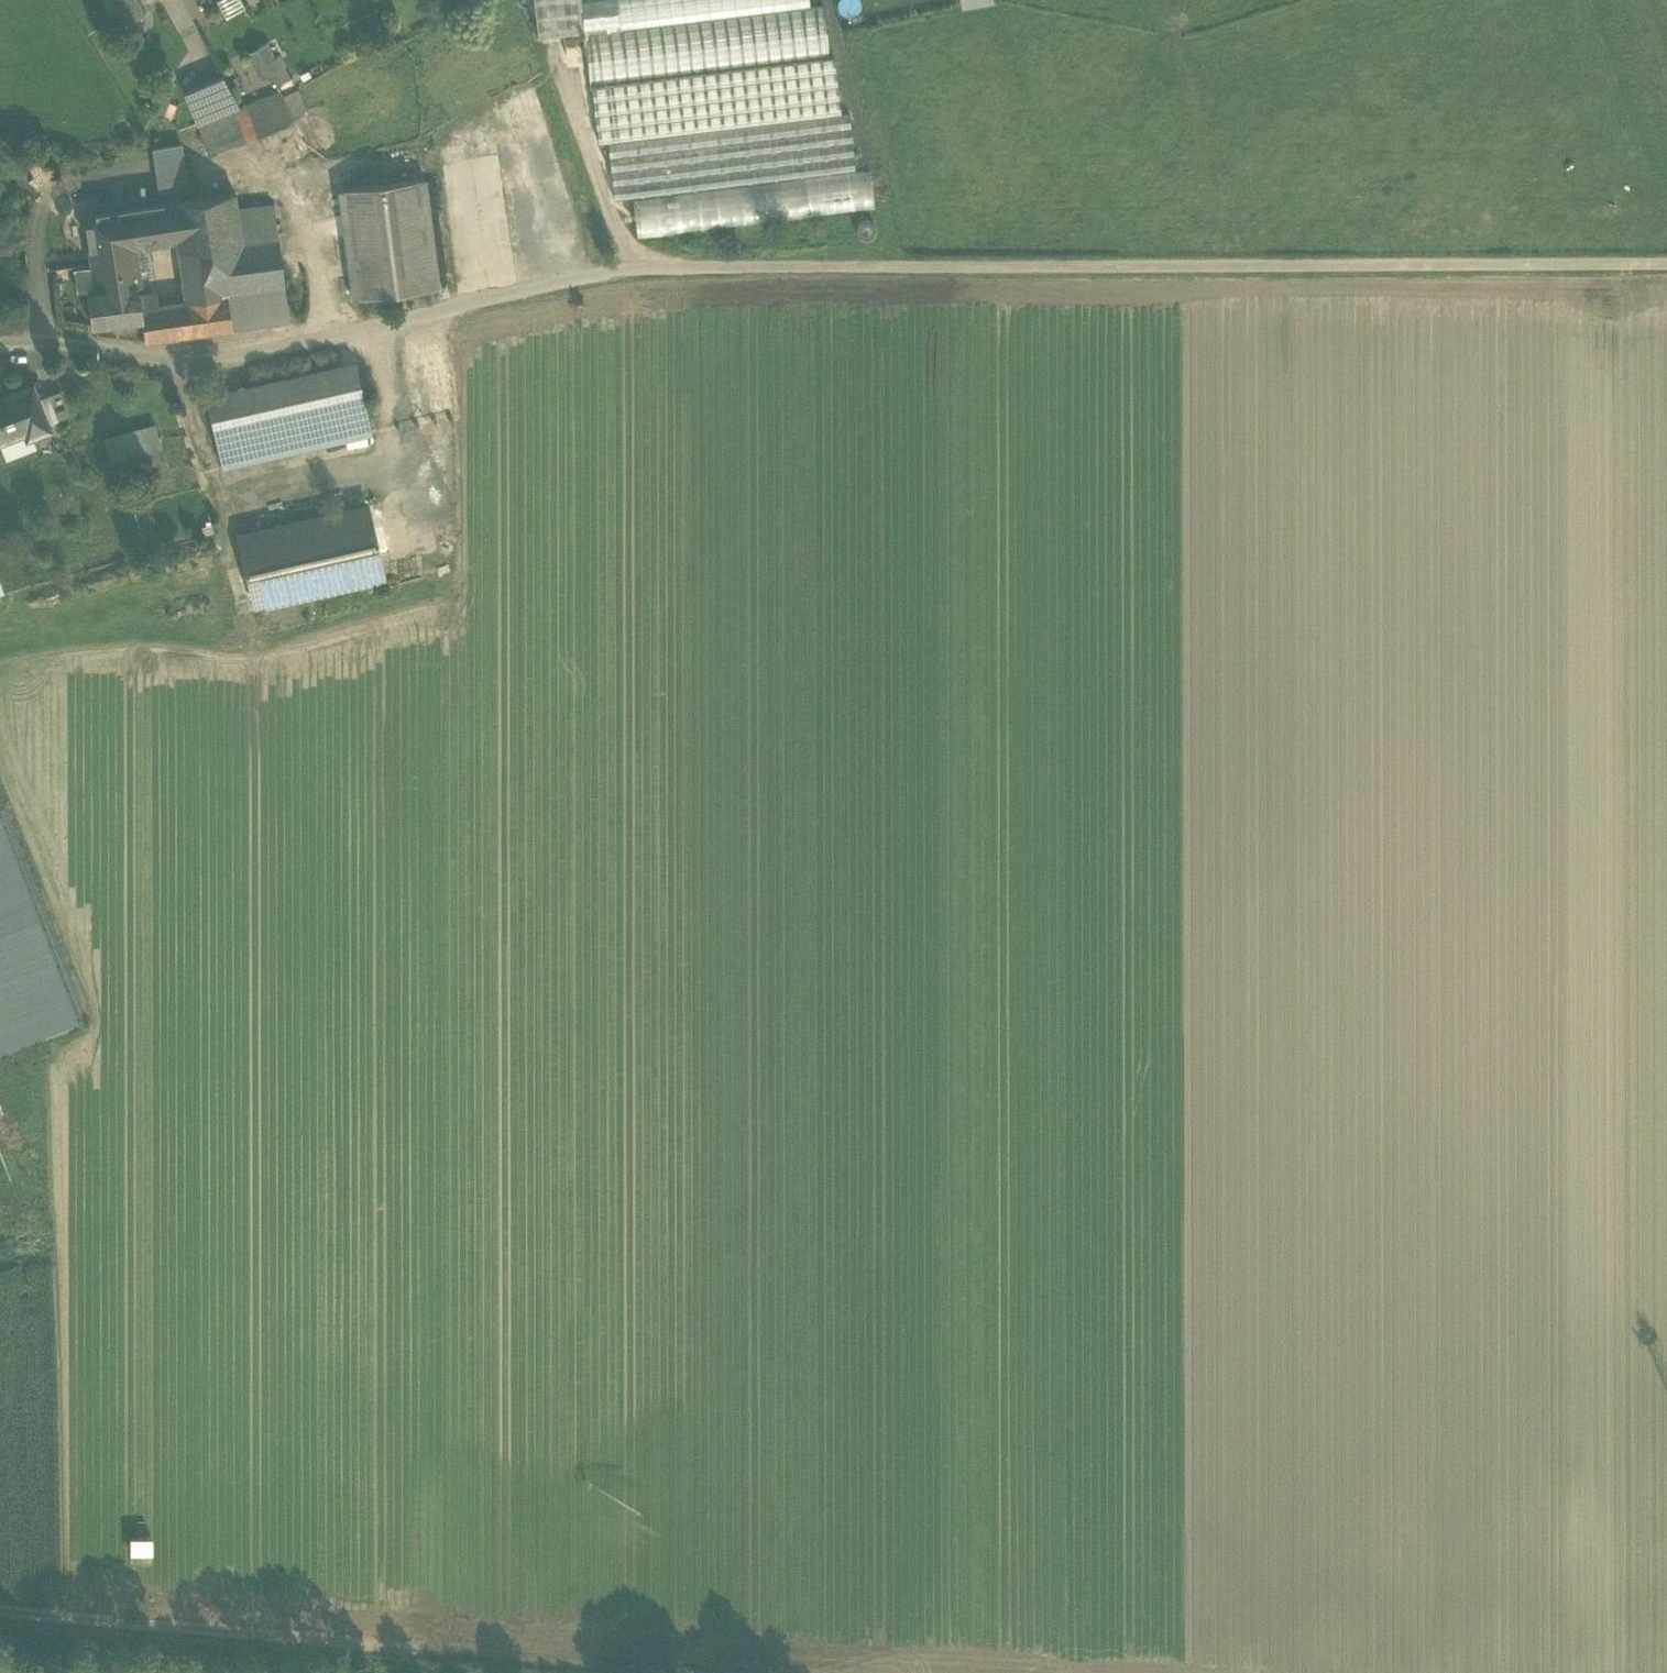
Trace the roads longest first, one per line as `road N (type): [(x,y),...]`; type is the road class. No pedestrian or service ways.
road 1 (unclassified): [(0,342),(71,345),(163,367),(620,268),(1666,263)]
road 2 (track): [(0,1606),(684,1672)]

